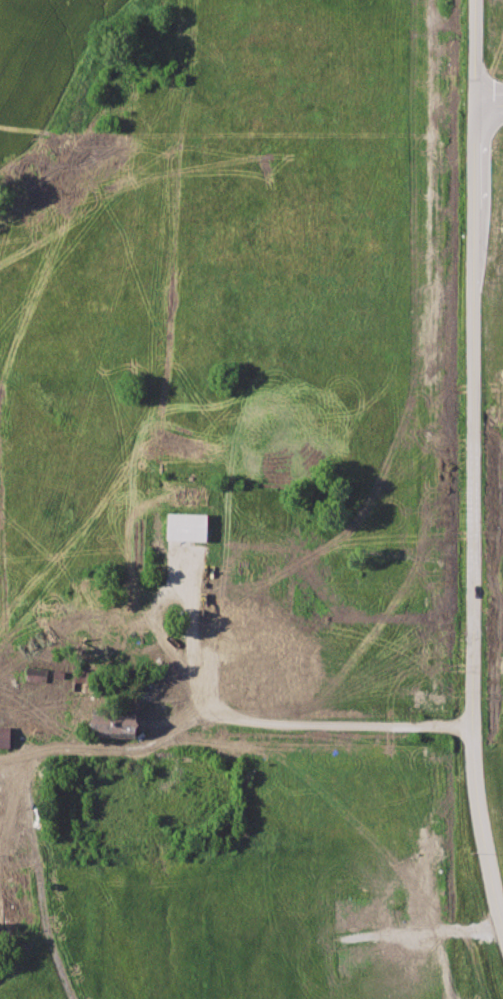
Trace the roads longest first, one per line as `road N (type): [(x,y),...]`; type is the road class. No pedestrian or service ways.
road 1 (tertiary): [(502,928),(475,803),(477,0)]

